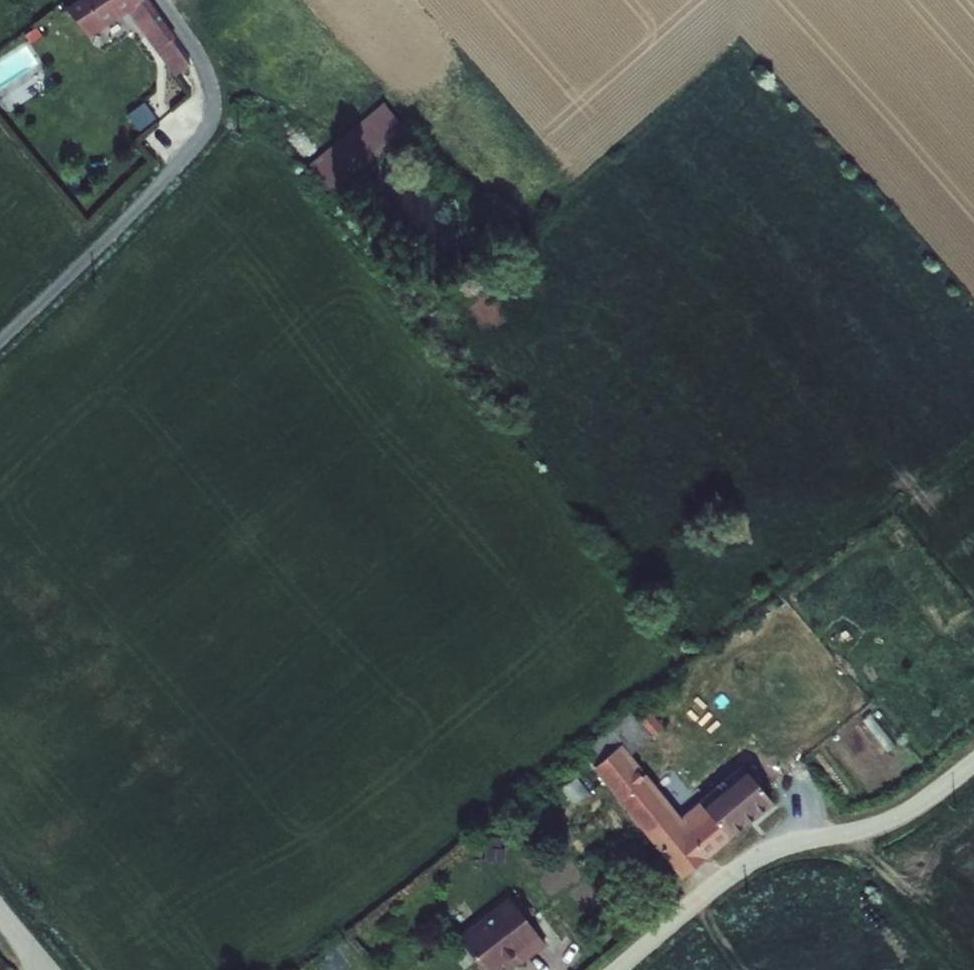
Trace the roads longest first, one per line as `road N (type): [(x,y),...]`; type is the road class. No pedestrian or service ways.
road 1 (unclassified): [(0,342),(211,126),(216,103),(205,69),(159,0)]
road 2 (unclassified): [(973,763),(899,818),(763,854),(617,969)]

